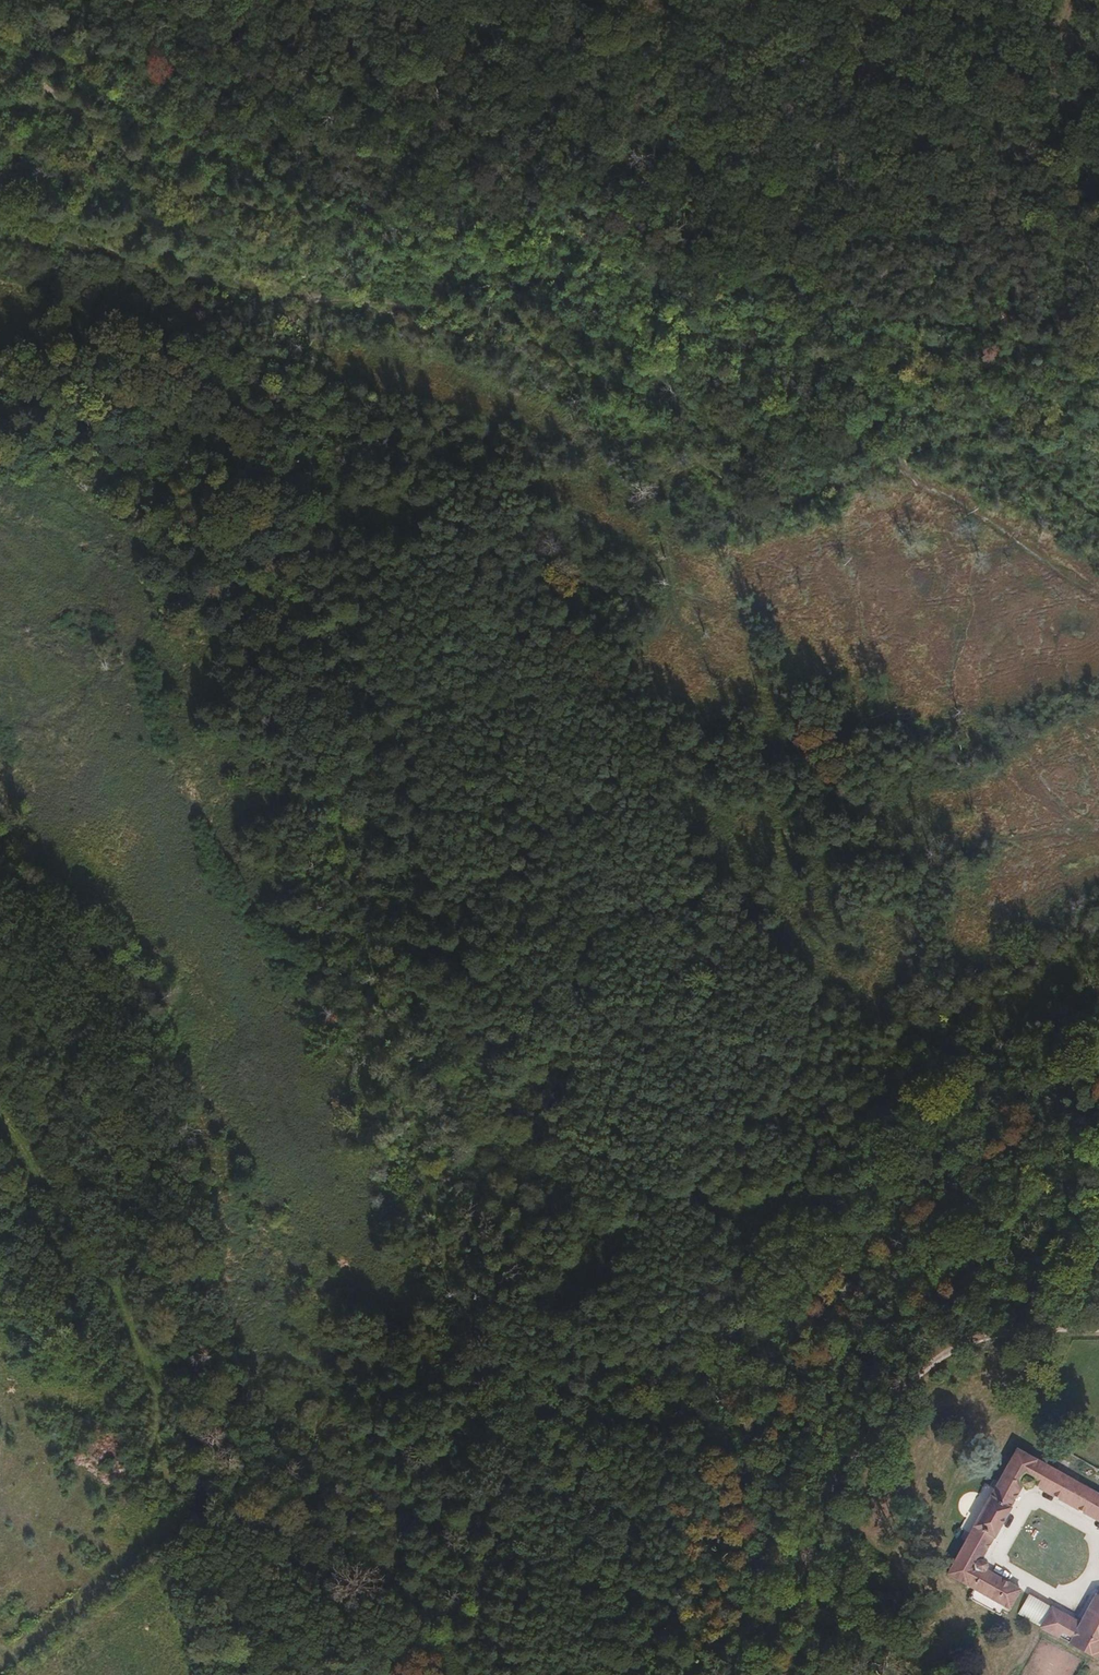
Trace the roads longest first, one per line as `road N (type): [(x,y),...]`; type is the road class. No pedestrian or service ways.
road 1 (track): [(281,618),(501,1494),(489,1530),(400,1674)]
road 2 (track): [(733,1674),(748,1649),(775,1478),(865,1343),(906,1264),(978,1185),(1098,1116)]
road 3 (track): [(791,1674),(806,1548),(905,1387),(955,1347),(993,1337),(1098,1332)]
road 4 (track): [(281,618),(315,574),(316,441),(333,415),(335,333),(349,301)]
road 5 (track): [(879,469),(954,501),(1098,593)]
road 6 (track): [(993,1337),(1098,1214)]

